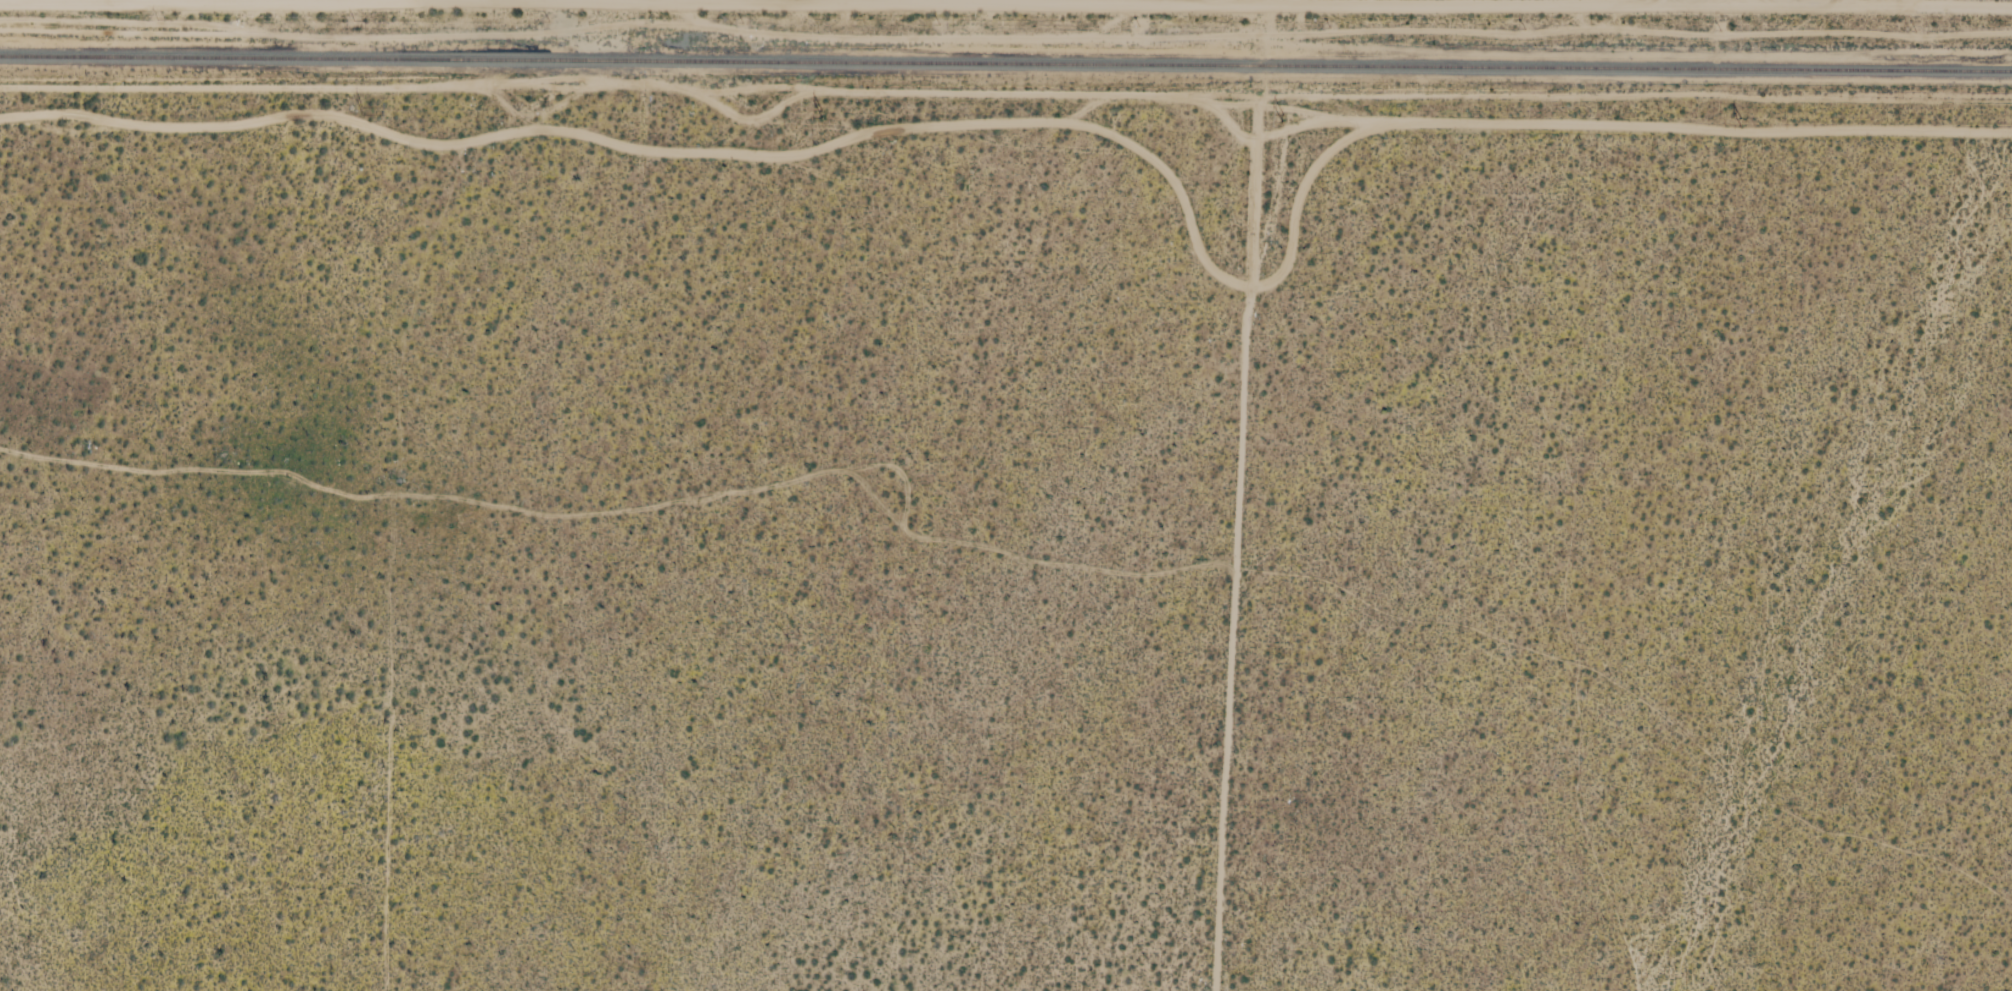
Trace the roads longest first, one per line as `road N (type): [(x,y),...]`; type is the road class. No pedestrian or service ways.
road 1 (track): [(0,7),(1526,0)]
road 2 (track): [(1213,990),(1259,63),(1289,6)]
road 3 (track): [(1671,0),(2011,7)]

